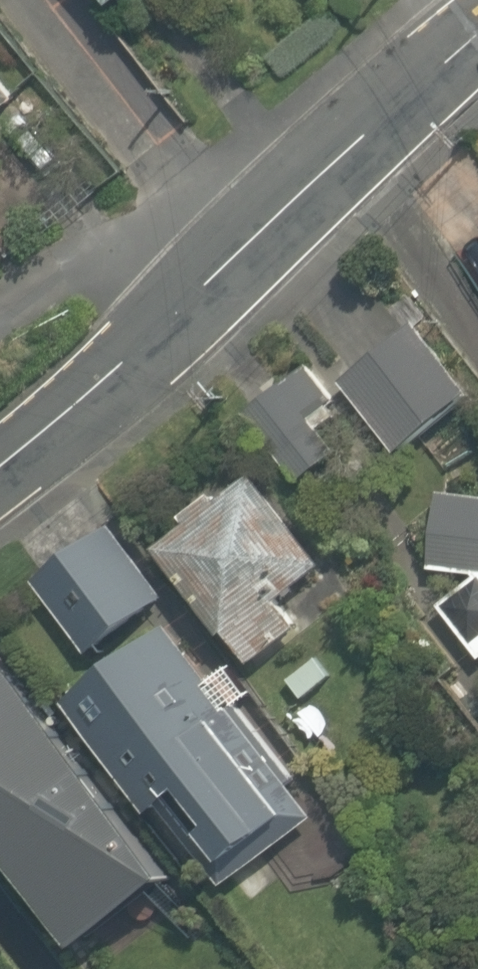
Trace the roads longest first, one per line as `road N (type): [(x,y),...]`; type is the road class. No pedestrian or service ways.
road 1 (residential): [(265,209),(103,374),(0,453)]
road 2 (residential): [(265,209),(189,216),(107,252),(0,315)]
road 3 (residential): [(477,24),(265,209)]

